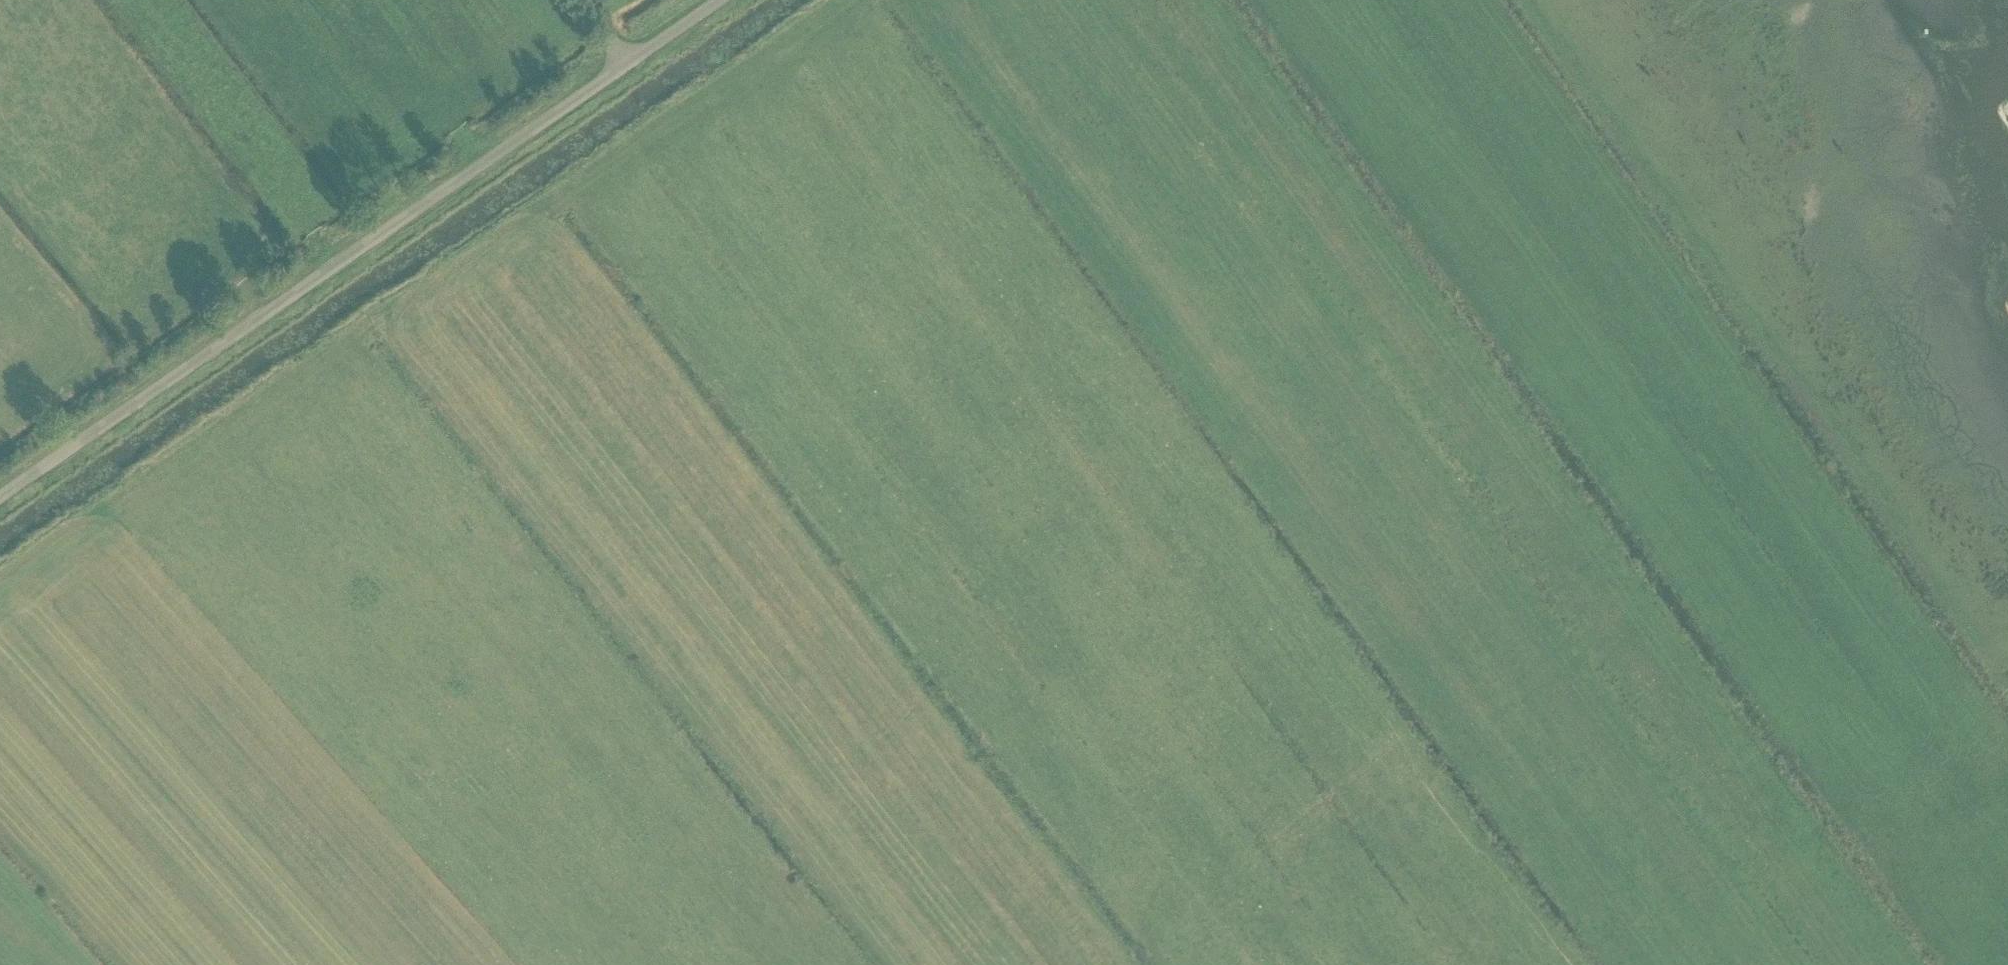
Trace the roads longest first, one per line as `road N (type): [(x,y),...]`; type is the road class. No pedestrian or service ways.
road 1 (unclassified): [(0,497),(722,0)]

